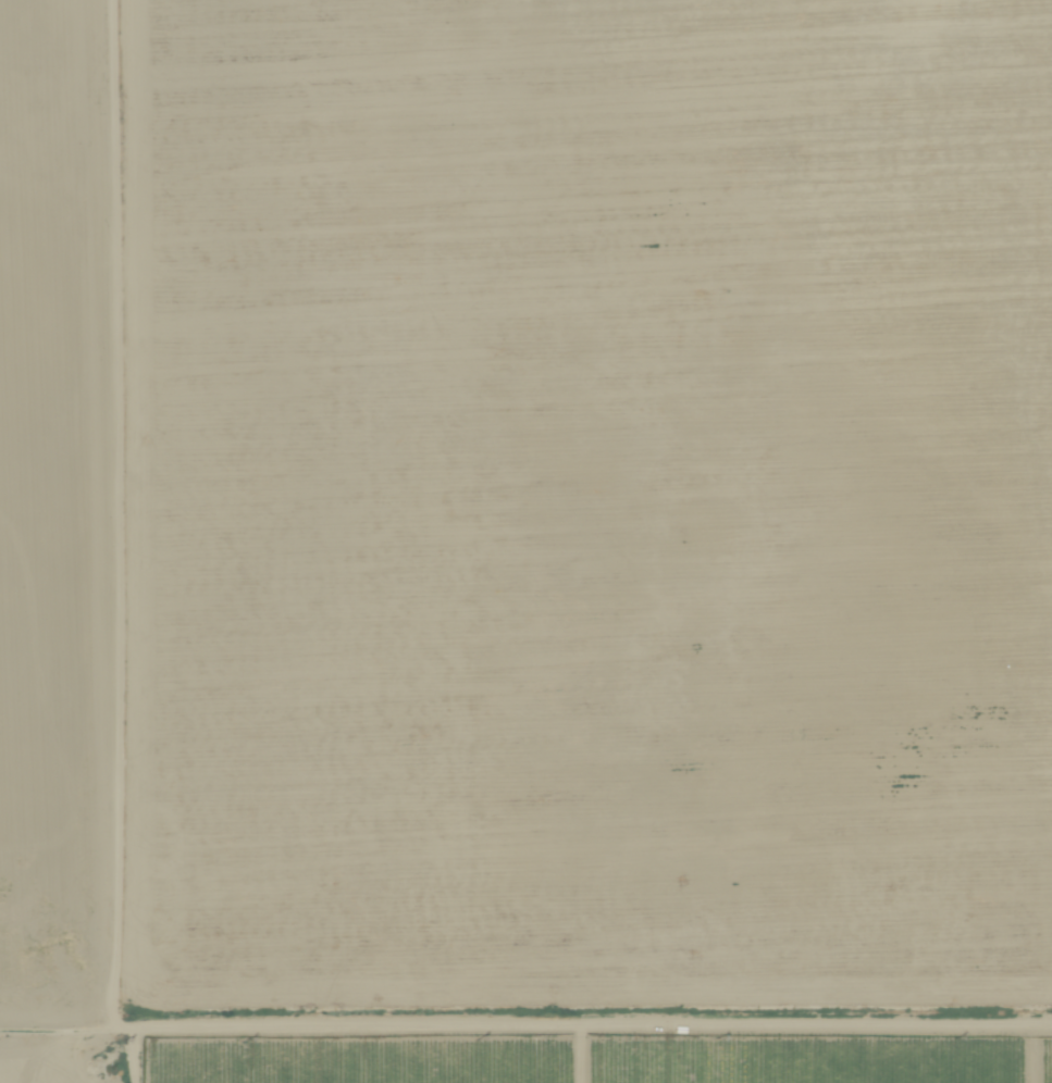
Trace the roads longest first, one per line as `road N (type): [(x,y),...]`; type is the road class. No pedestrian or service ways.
road 1 (residential): [(0,1038),(1051,1033)]
road 2 (residential): [(999,0),(993,188),(1016,211),(1016,347),(1038,432),(1044,664),(1038,1033)]
road 3 (residential): [(109,1038),(104,0)]
road 4 (residential): [(0,200),(993,188)]

